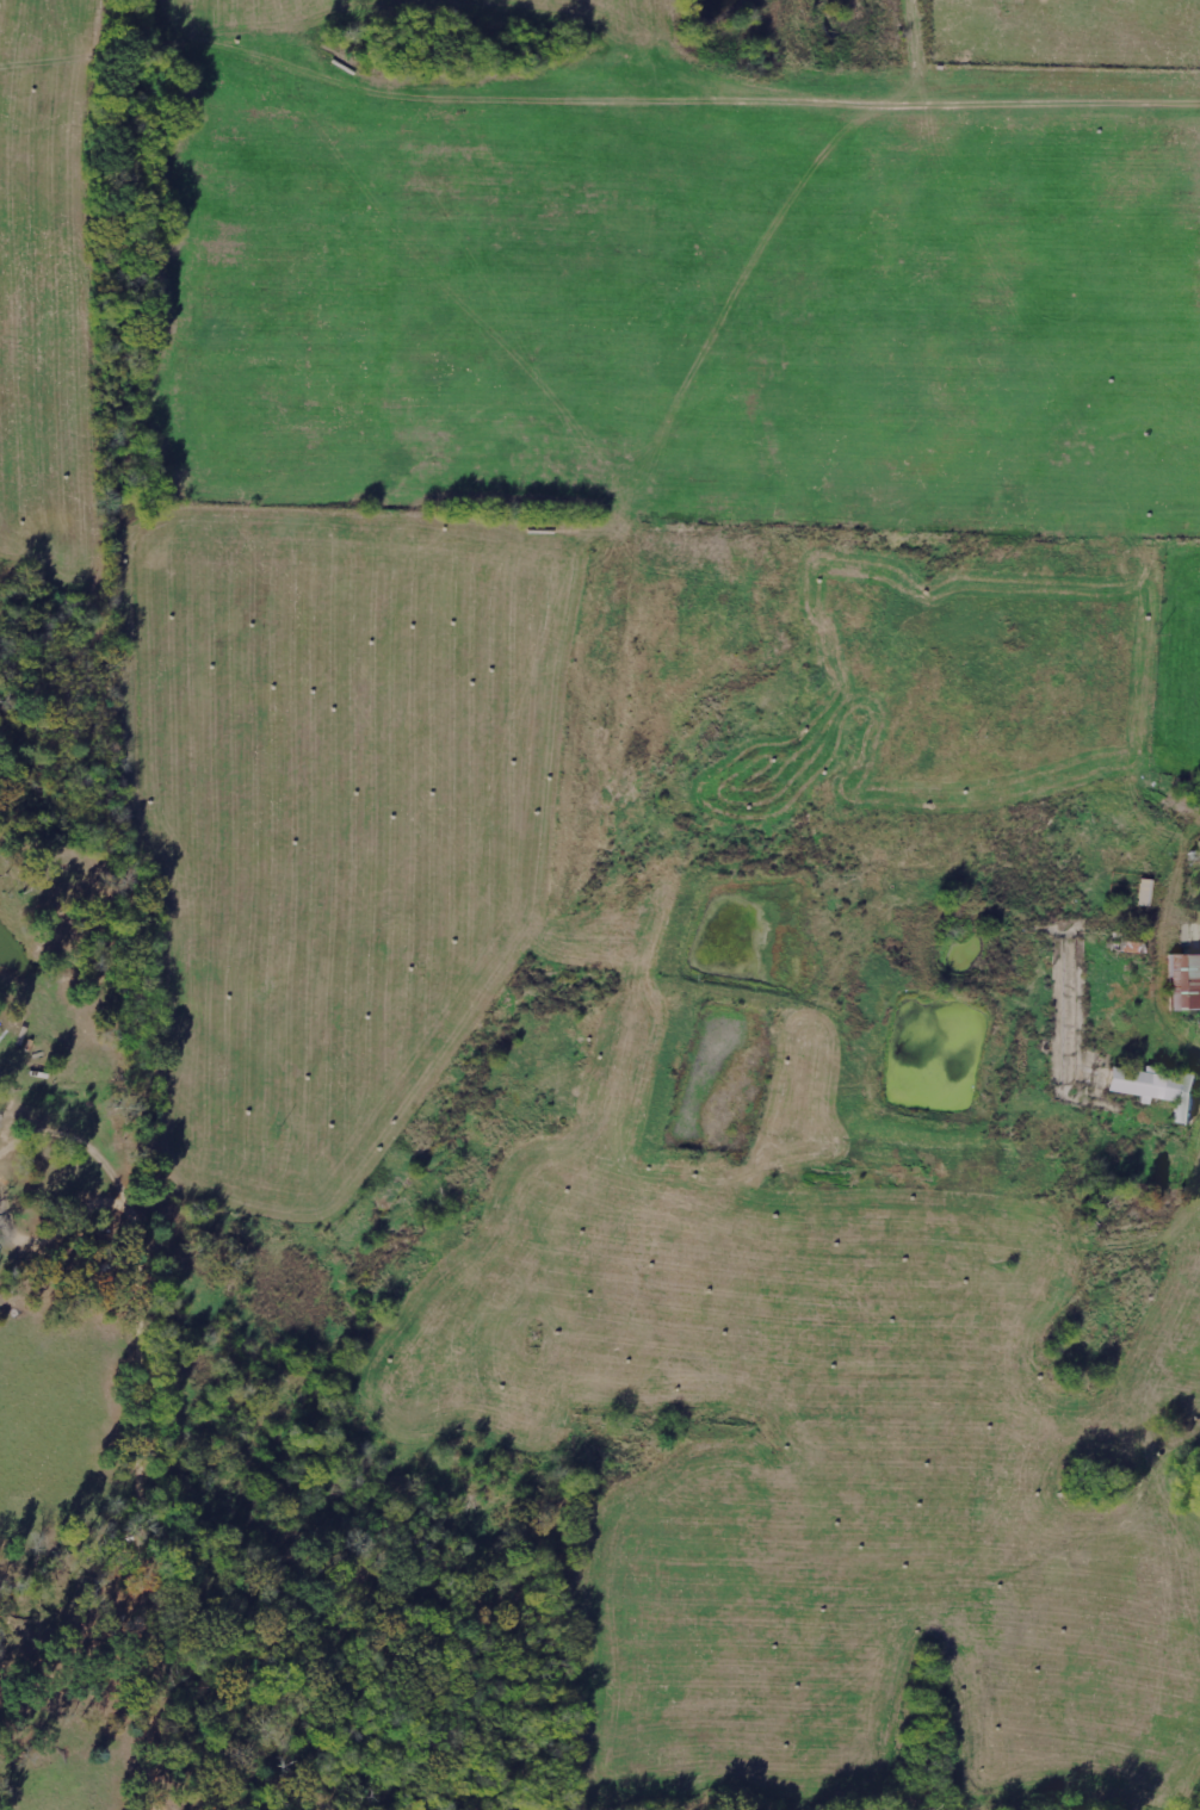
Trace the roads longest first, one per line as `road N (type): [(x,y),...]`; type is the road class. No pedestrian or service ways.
road 1 (residential): [(483,1809),(463,1796),(239,1809),(160,1798),(124,1727),(131,1226)]
road 2 (residential): [(1199,624),(781,622)]

